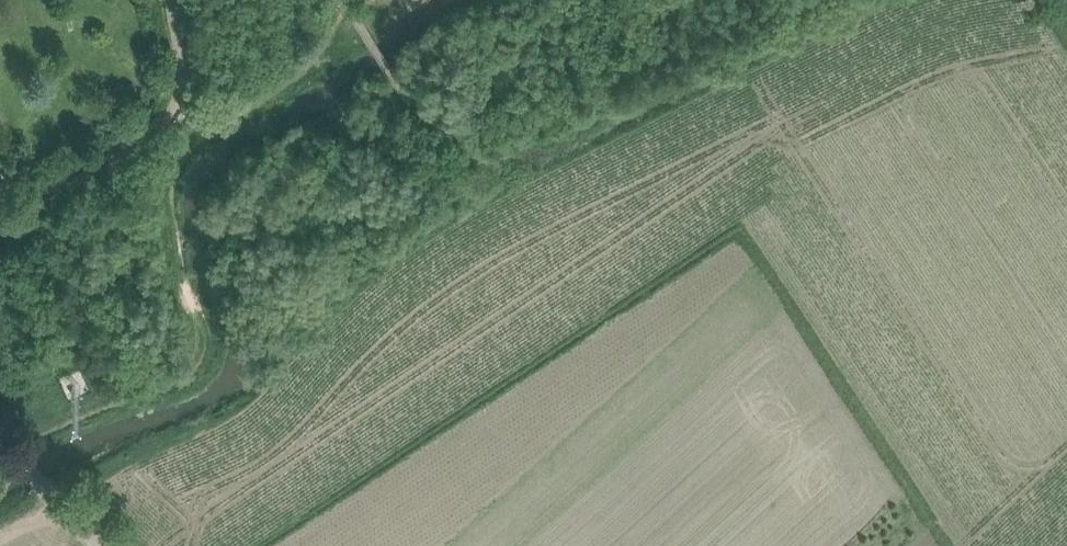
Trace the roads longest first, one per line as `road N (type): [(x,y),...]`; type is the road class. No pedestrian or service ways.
road 1 (unclassified): [(103,545),(0,441)]

